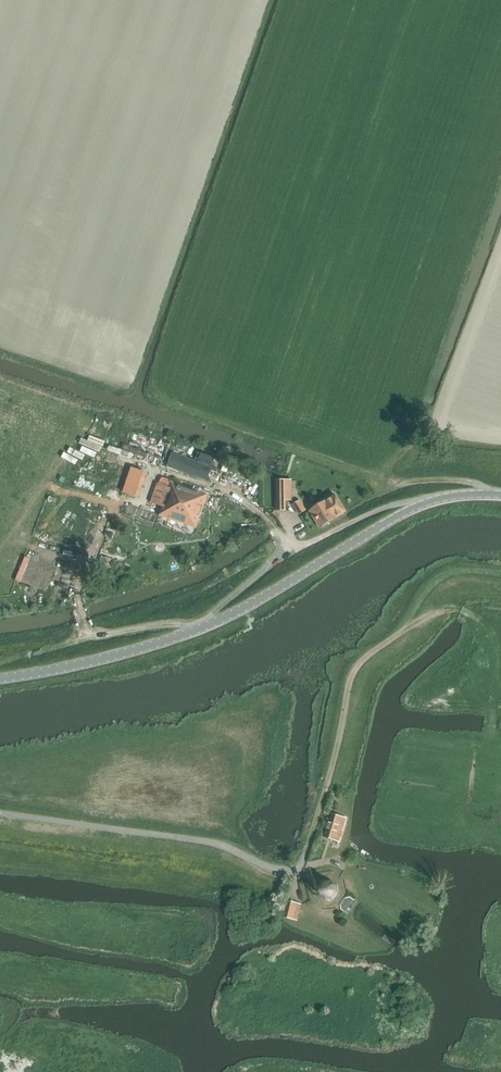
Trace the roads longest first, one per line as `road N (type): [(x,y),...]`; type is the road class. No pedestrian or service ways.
road 1 (tertiary): [(500,495),(457,495),(415,508),(201,629),(0,680)]
road 2 (track): [(303,858),(354,673),(403,630)]
road 3 (track): [(403,630),(443,611),(464,611),(494,629),(500,652)]

